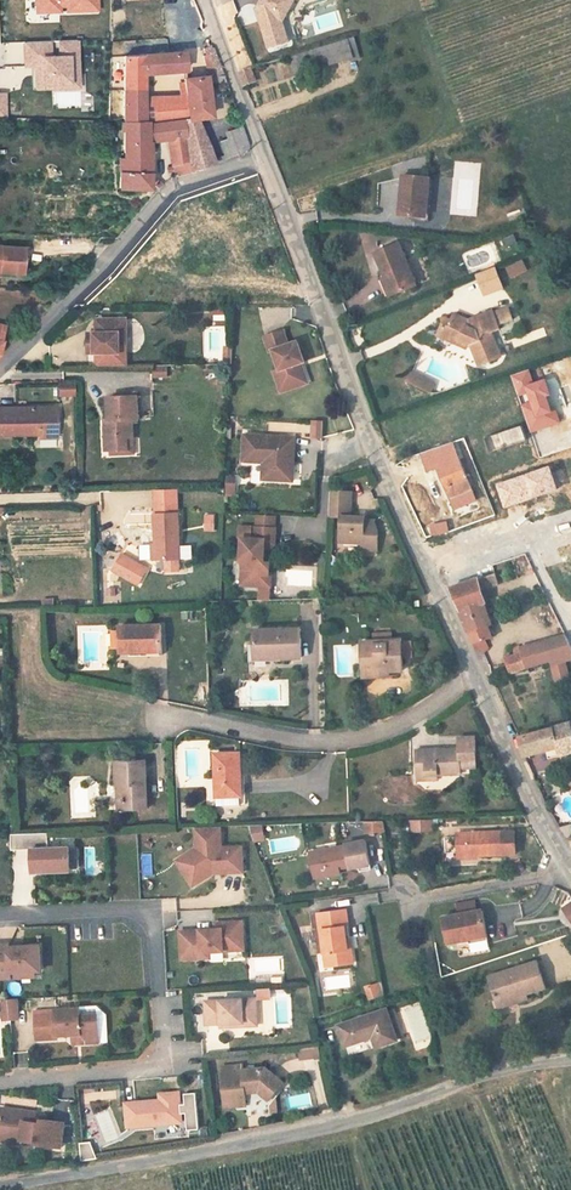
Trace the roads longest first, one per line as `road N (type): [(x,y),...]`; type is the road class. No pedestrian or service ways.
road 1 (residential): [(0,1186),(284,1137),(357,1121),(483,1076),(570,1060)]
road 2 (residential): [(476,674),(362,414),(262,156)]
road 3 (residential): [(0,1079),(155,1065),(148,938),(106,914),(0,918)]
road 4 (residential): [(0,369),(174,187),(262,156)]
road 5 (unclassified): [(162,718),(328,742),(370,737),(476,674)]
road 6 (residential): [(570,866),(476,674)]
road 7 (residential): [(384,897),(422,898),(570,872)]
road 8 (residential): [(262,156),(206,0)]

